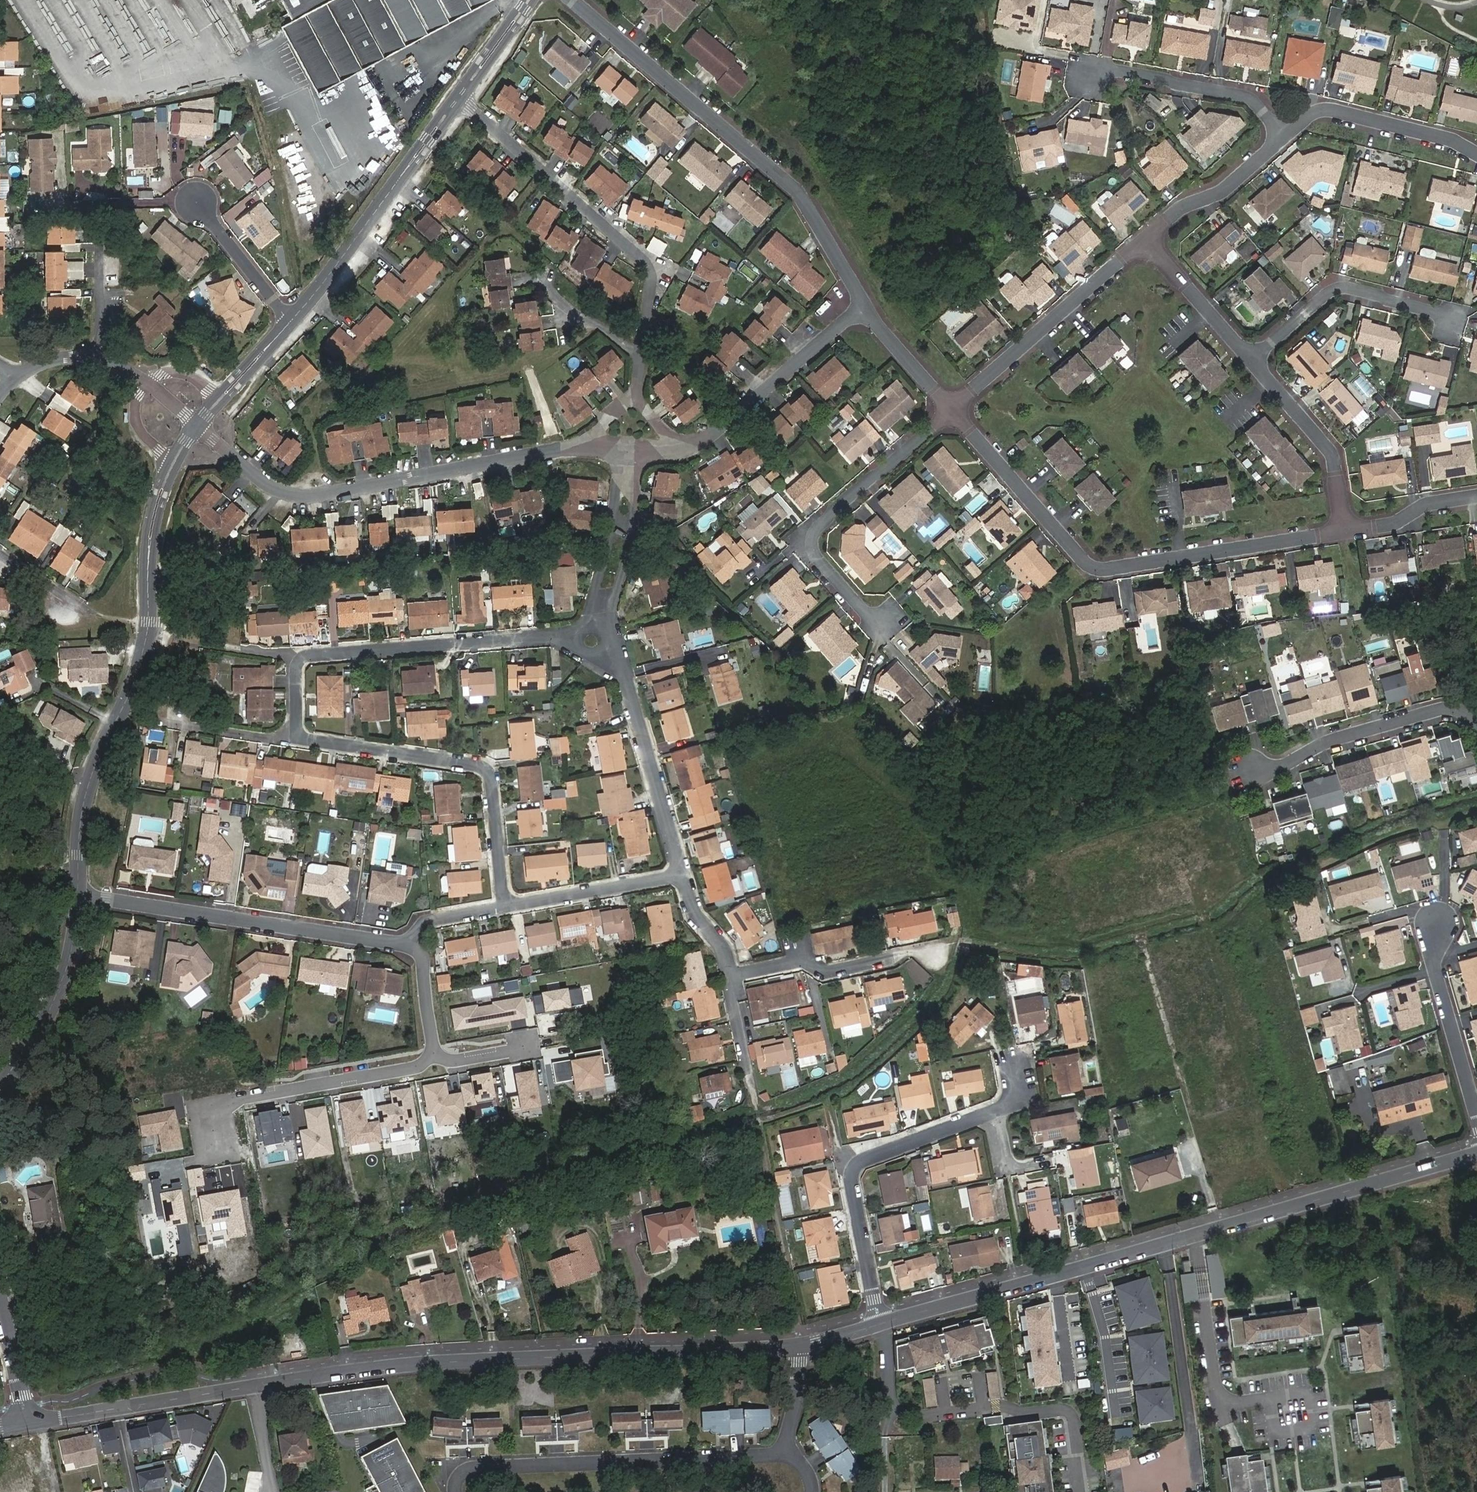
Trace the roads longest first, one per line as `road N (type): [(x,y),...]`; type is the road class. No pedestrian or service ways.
road 1 (tertiary): [(798,1346),(407,1364),(27,1423)]
road 2 (tertiary): [(1476,1154),(879,1325)]
road 3 (residential): [(198,425),(156,507),(142,656),(96,806),(83,897)]
road 4 (residential): [(951,408),(1084,562),(1100,569),(1340,533)]
road 5 (residential): [(572,0),(798,192),(864,308)]
road 6 (residential): [(198,425),(267,486),(299,496),(591,440)]
road 7 (residential): [(1016,1071),(1016,1101),(862,1160),(850,1177),(879,1325)]
road 8 (residential): [(298,737),(297,666),(305,656),(576,637)]
road 9 (residential): [(459,98),(643,254),(652,272),(638,355)]
road 10 (residential): [(1081,1491),(1068,1412),(892,1411),(879,1325)]
road 11 (residential): [(83,897),(395,944),(411,938)]
road 12 (residential): [(503,907),(490,772),(298,737)]
road 13 (residential): [(887,620),(861,617),(811,555),(812,528),(951,408)]
road 14 (residential): [(459,98),(291,321)]
road 15 (residential): [(1147,239),(951,408)]
road 16 (residential): [(694,1458),(471,1470),(458,1476),(455,1491)]
road 17 (residential): [(210,1129),(229,1102),(407,1071),(433,1054)]
road 18 (residential): [(864,308),(701,445),(673,441)]
road 19 (residential): [(681,876),(610,646)]
road 20 (residential): [(1251,360),(1336,286),(1440,310),(1450,328)]
road 21 (residential): [(1476,724),(1444,708),(1321,744),(1284,768),(1254,769)]
road 22 (residential): [(1283,137),(1239,94),(1097,68),(1082,79)]
road 23 (residential): [(83,897),(56,1003),(0,1088)]
road 24 (residential): [(731,980),(809,963),(825,972),(916,950),(935,953)]
road 25 (residential): [(1476,154),(1442,135),(1326,108),(1283,137)]
road 26 (residential): [(16,376),(97,356),(198,425)]
road 27 (residential): [(1340,533),(1328,455),(1251,360)]
road 28 (residential): [(1476,1114),(1434,955),(1441,924)]
road 29 (residential): [(503,907),(681,876)]
road 30 (residential): [(1283,137),(1221,192),(1181,207),(1147,239)]
road 31 (residential): [(1251,360),(1147,239)]
road 32 (residential): [(629,474),(617,489),(587,622)]
road 33 (residential): [(605,624),(636,494),(629,474)]
road 34 (residential): [(291,321),(198,201)]
road 35 (residential): [(1340,533),(1397,523),(1426,501),(1476,494)]
road 36 (residential): [(291,321),(198,425)]
road 37 (residential): [(864,308),(951,408)]
road 38 (residential): [(548,270),(548,292),(638,355)]
road 39 (residential): [(0,1296),(27,1423)]
road 40 (residential): [(411,938),(421,954),(433,1054)]

